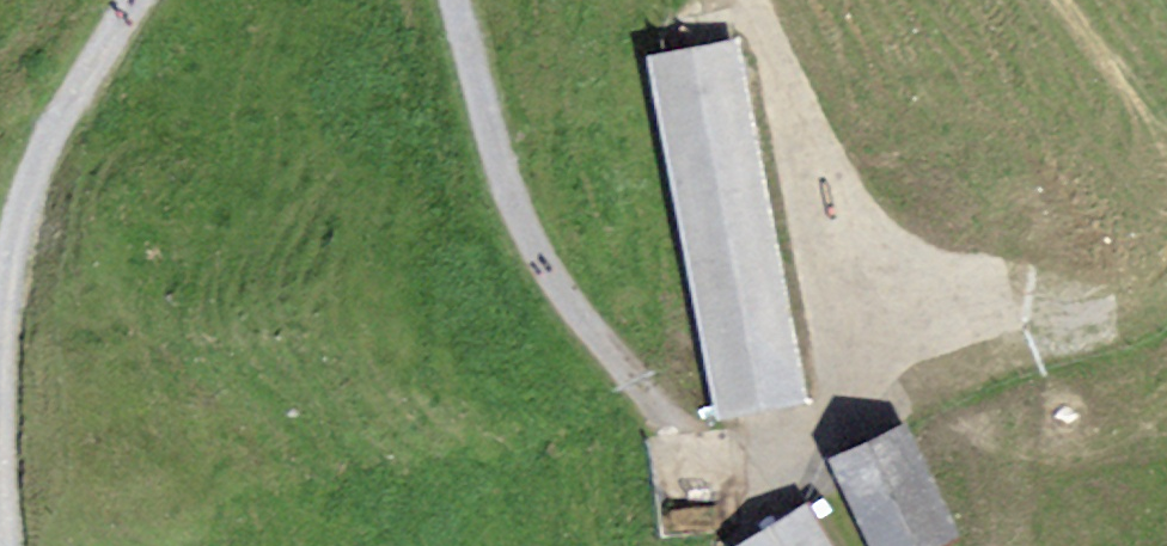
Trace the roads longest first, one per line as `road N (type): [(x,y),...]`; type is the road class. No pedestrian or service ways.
road 1 (track): [(455,0),(523,224),(557,281),(671,424),(708,446),(755,443),(846,394),(868,338)]
road 2 (track): [(0,384),(4,317),(35,180),(67,109),(134,0)]
road 3 (track): [(868,338),(861,296),(733,0)]

